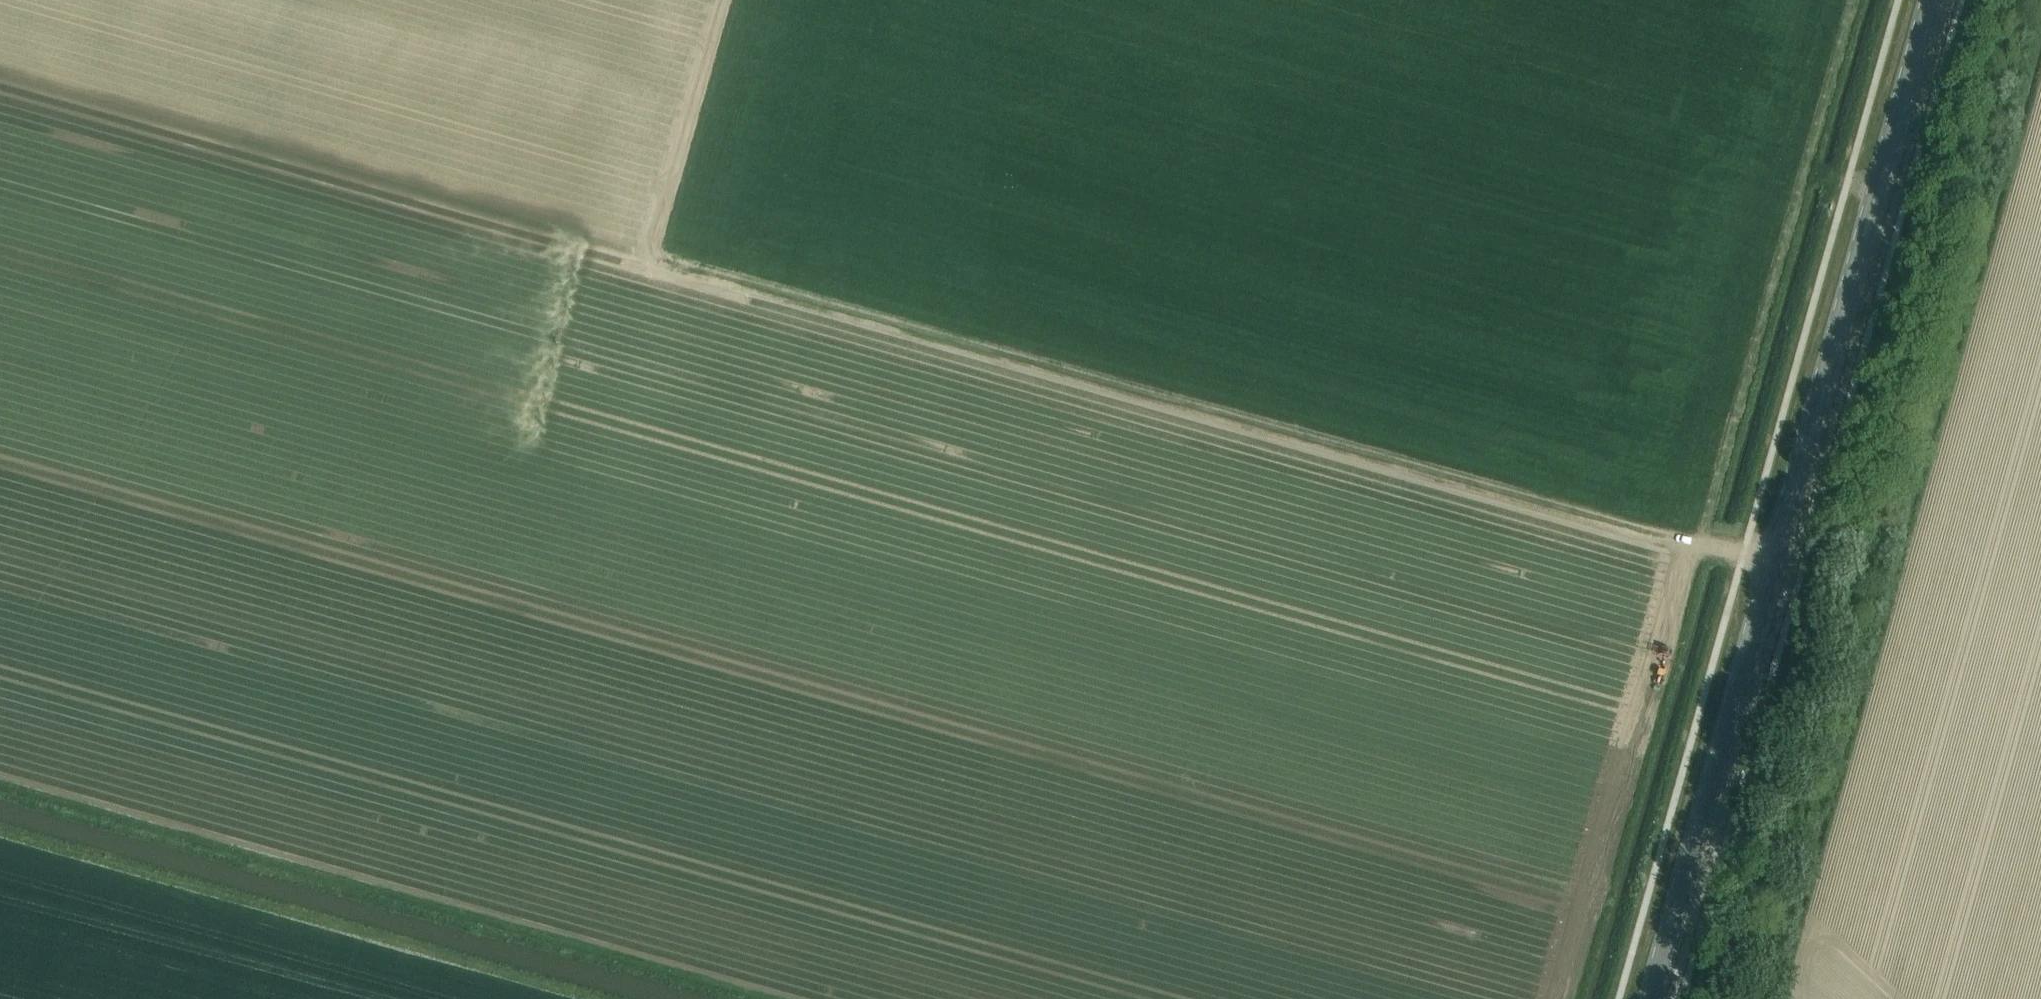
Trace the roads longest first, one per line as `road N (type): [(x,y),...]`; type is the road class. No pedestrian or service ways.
road 1 (secondary): [(1650,998),(1929,0)]

